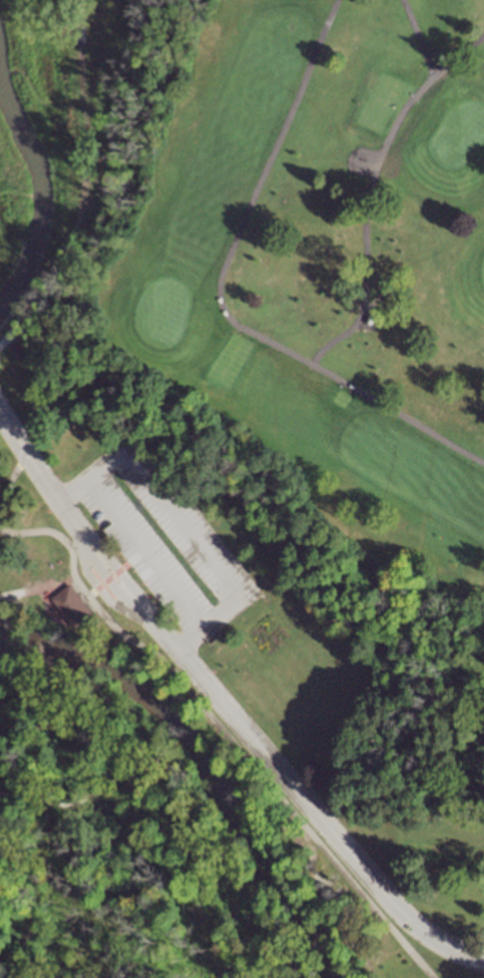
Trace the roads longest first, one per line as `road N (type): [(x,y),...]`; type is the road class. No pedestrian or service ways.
road 1 (residential): [(483,963),(434,936),(357,865),(81,527),(0,407)]

